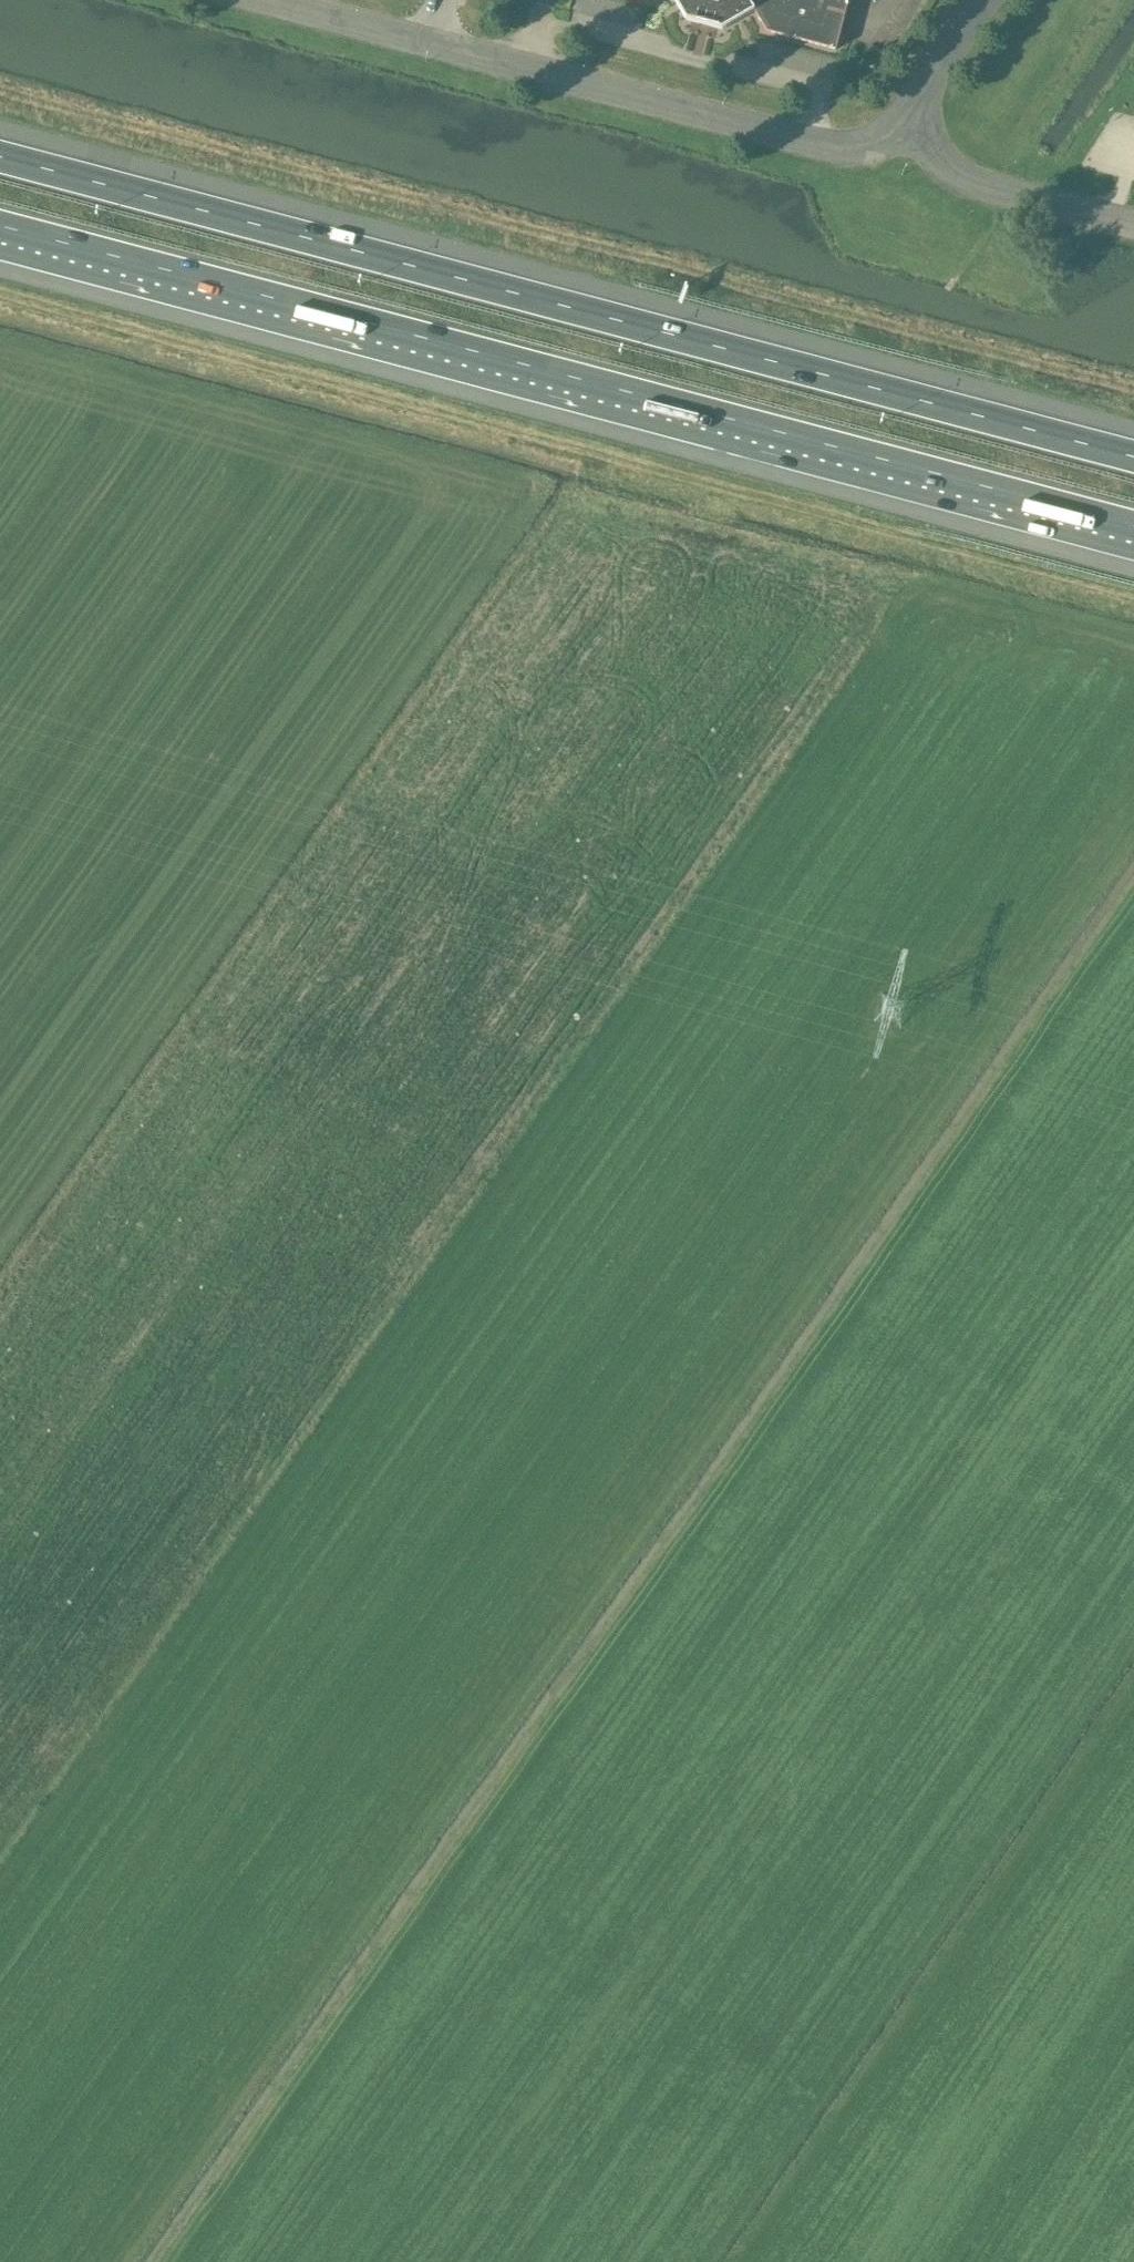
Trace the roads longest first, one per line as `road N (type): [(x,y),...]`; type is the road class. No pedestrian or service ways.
road 1 (motorway): [(0,226),(1133,526)]
road 2 (motorway): [(1133,459),(0,159)]
road 3 (unclassified): [(920,109),(875,145),(839,151),(260,0)]
road 4 (unclassified): [(1133,227),(985,190),(930,145),(920,109)]
road 5 (unclassified): [(920,109),(997,0)]

